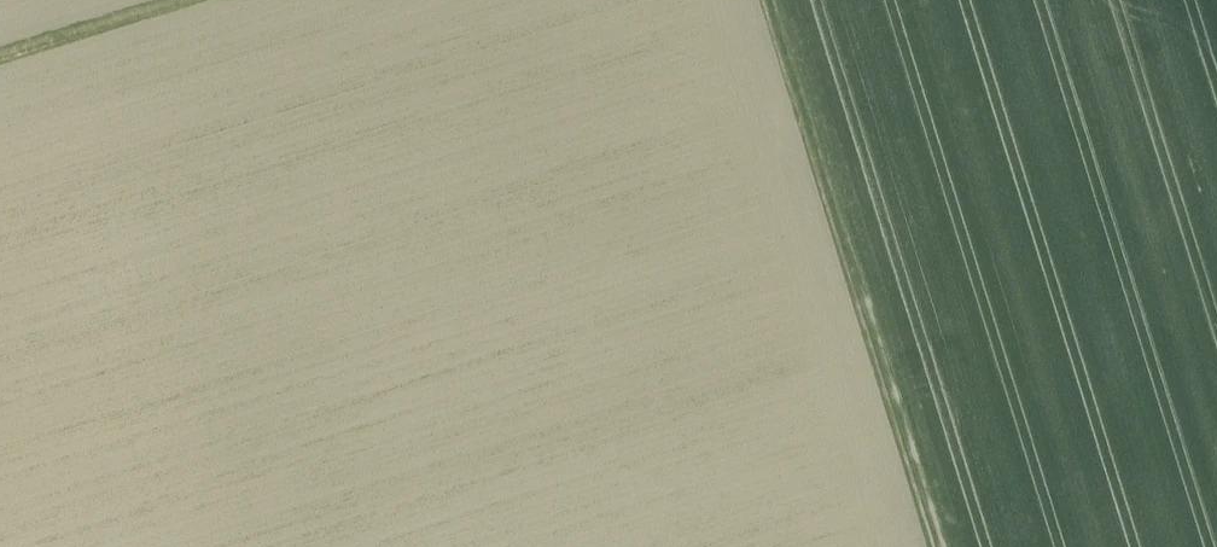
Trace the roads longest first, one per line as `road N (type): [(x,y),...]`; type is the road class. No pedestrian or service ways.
road 1 (track): [(938,546),(766,0)]

